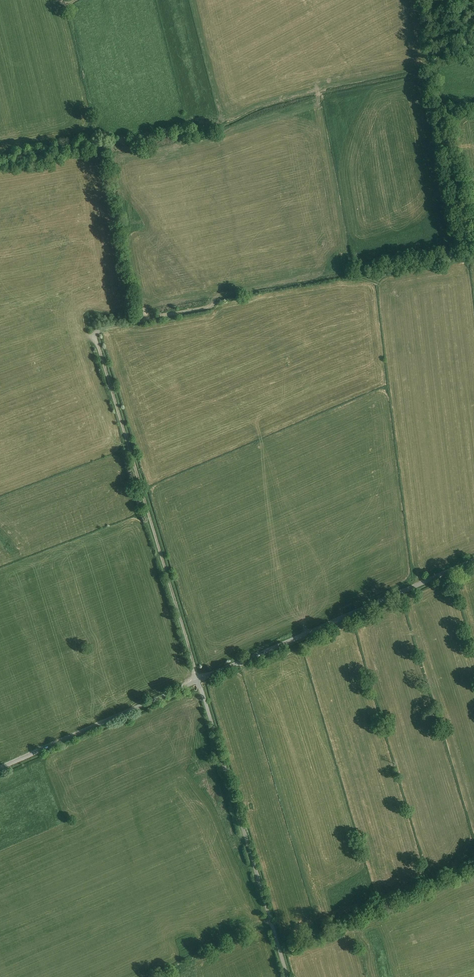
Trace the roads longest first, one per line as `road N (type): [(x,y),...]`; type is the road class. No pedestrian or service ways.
road 1 (track): [(209,308),(97,335),(199,681)]
road 2 (unclassified): [(287,976),(199,681)]
road 3 (unclassified): [(199,681),(473,559)]
road 4 (unclassified): [(0,768),(199,681)]

